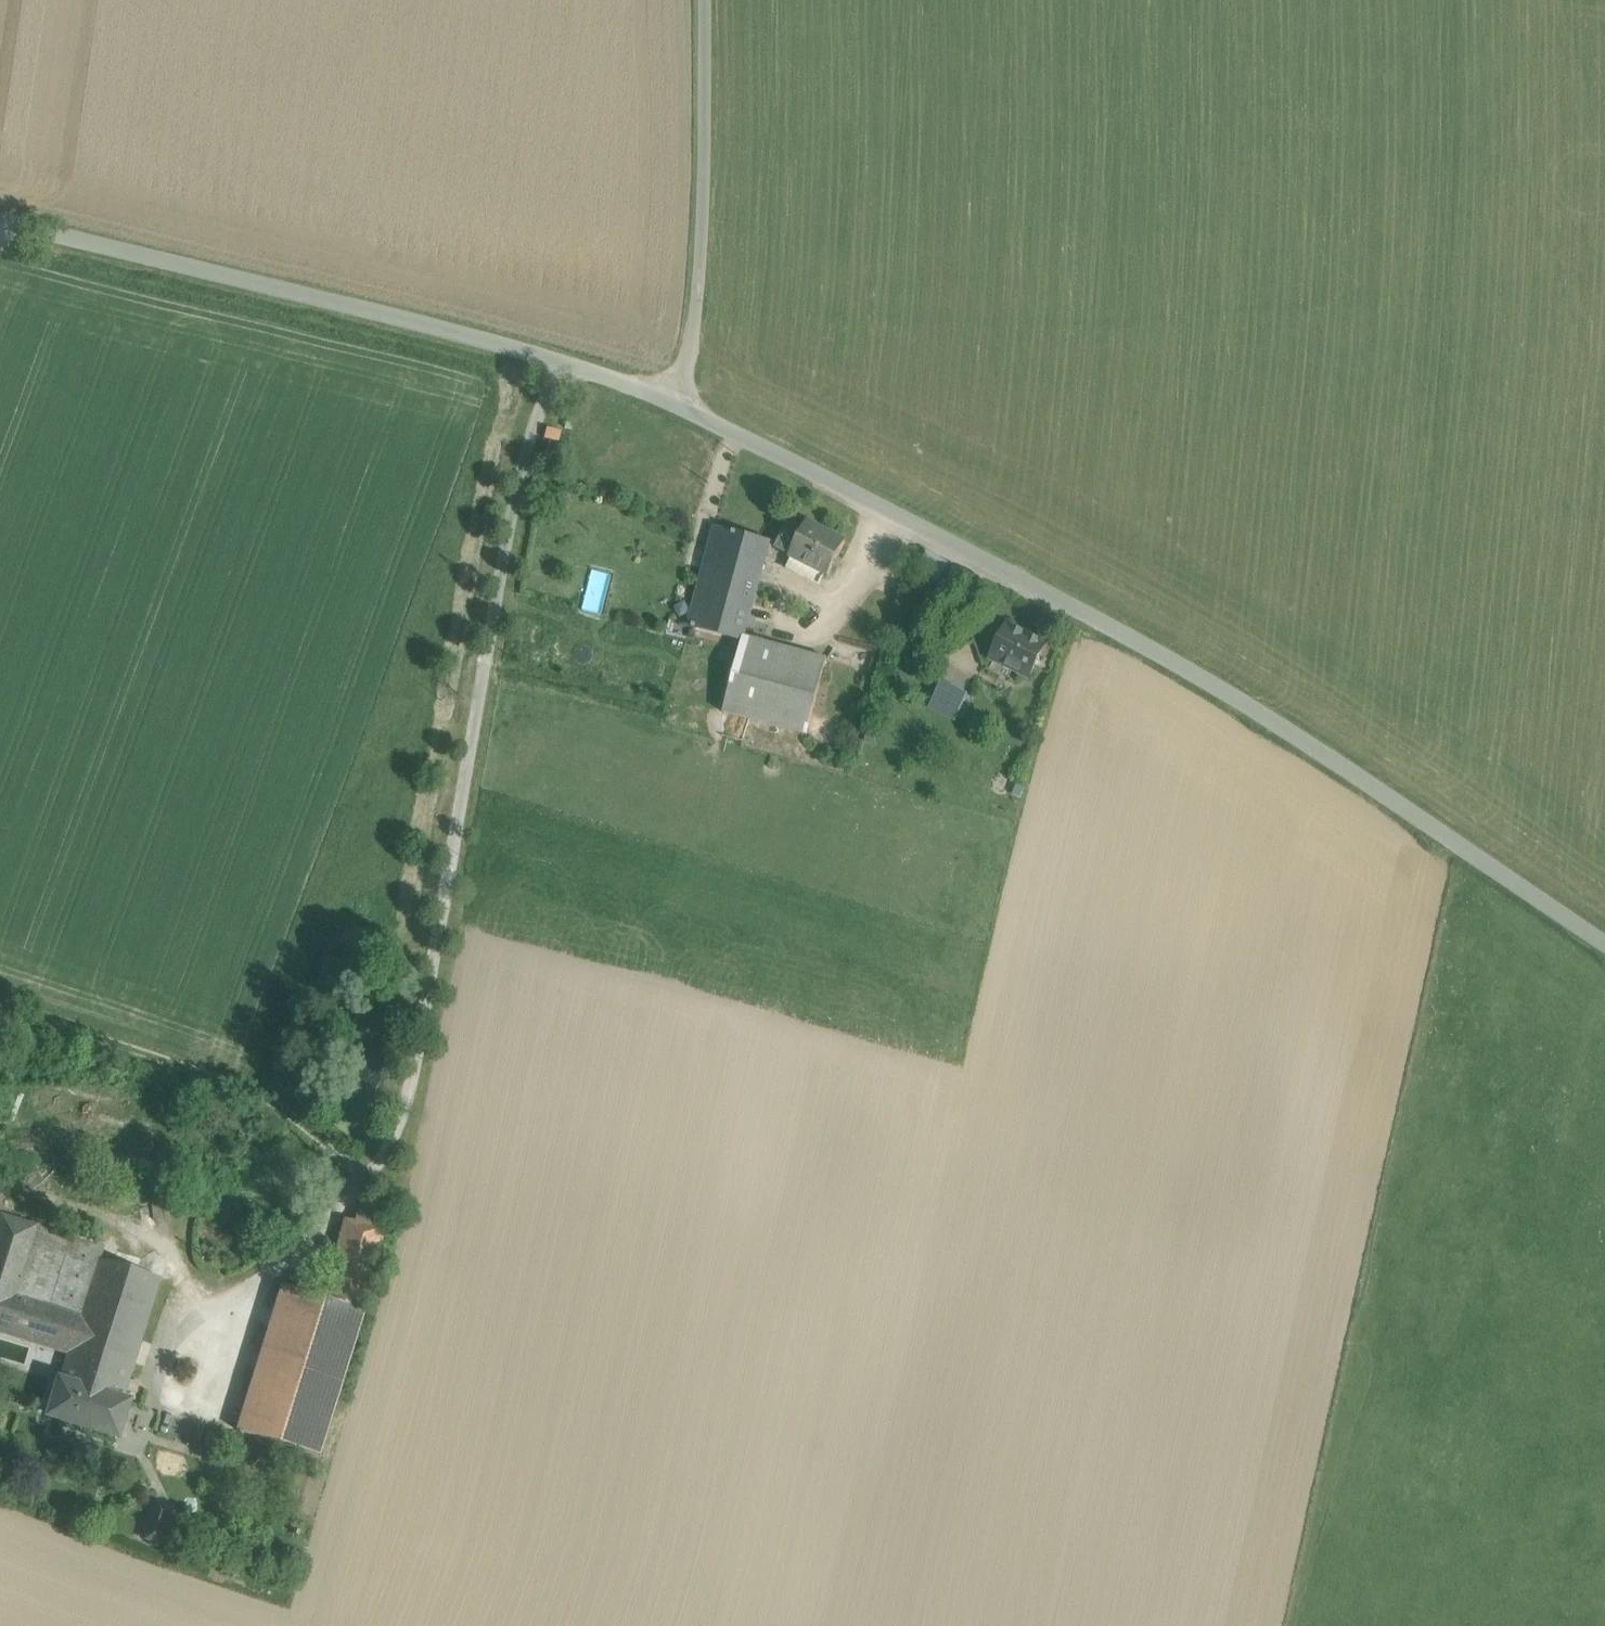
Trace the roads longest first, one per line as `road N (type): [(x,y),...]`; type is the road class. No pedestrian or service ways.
road 1 (unclassified): [(1604,946),(1265,718),(1078,609),(680,410),(559,356),(3,220)]

